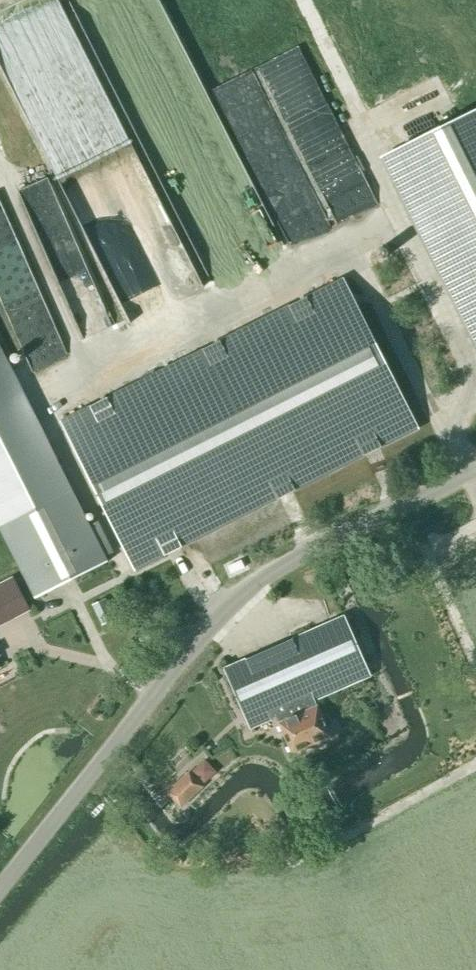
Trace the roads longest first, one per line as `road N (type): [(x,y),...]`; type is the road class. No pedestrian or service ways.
road 1 (unclassified): [(0,893),(250,591),(338,537),(475,473)]
road 2 (track): [(346,244),(387,213),(361,123),(302,0)]
road 3 (track): [(87,372),(0,169)]
road 4 (track): [(297,859),(475,763)]
road 5 (track): [(475,661),(428,553),(475,527)]

